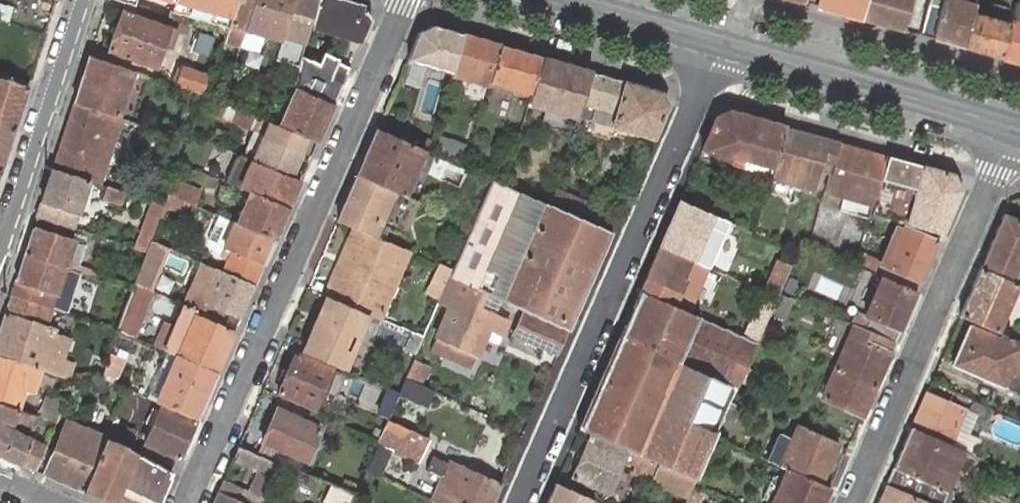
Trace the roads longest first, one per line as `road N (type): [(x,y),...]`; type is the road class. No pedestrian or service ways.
road 1 (residential): [(408,0),(188,502)]
road 2 (residential): [(522,502),(721,43)]
road 3 (residential): [(854,502),(1012,126)]
road 4 (tertiary): [(1012,126),(721,43)]
road 5 (residential): [(86,0),(0,245)]
road 6 (tertiary): [(721,43),(570,0)]

